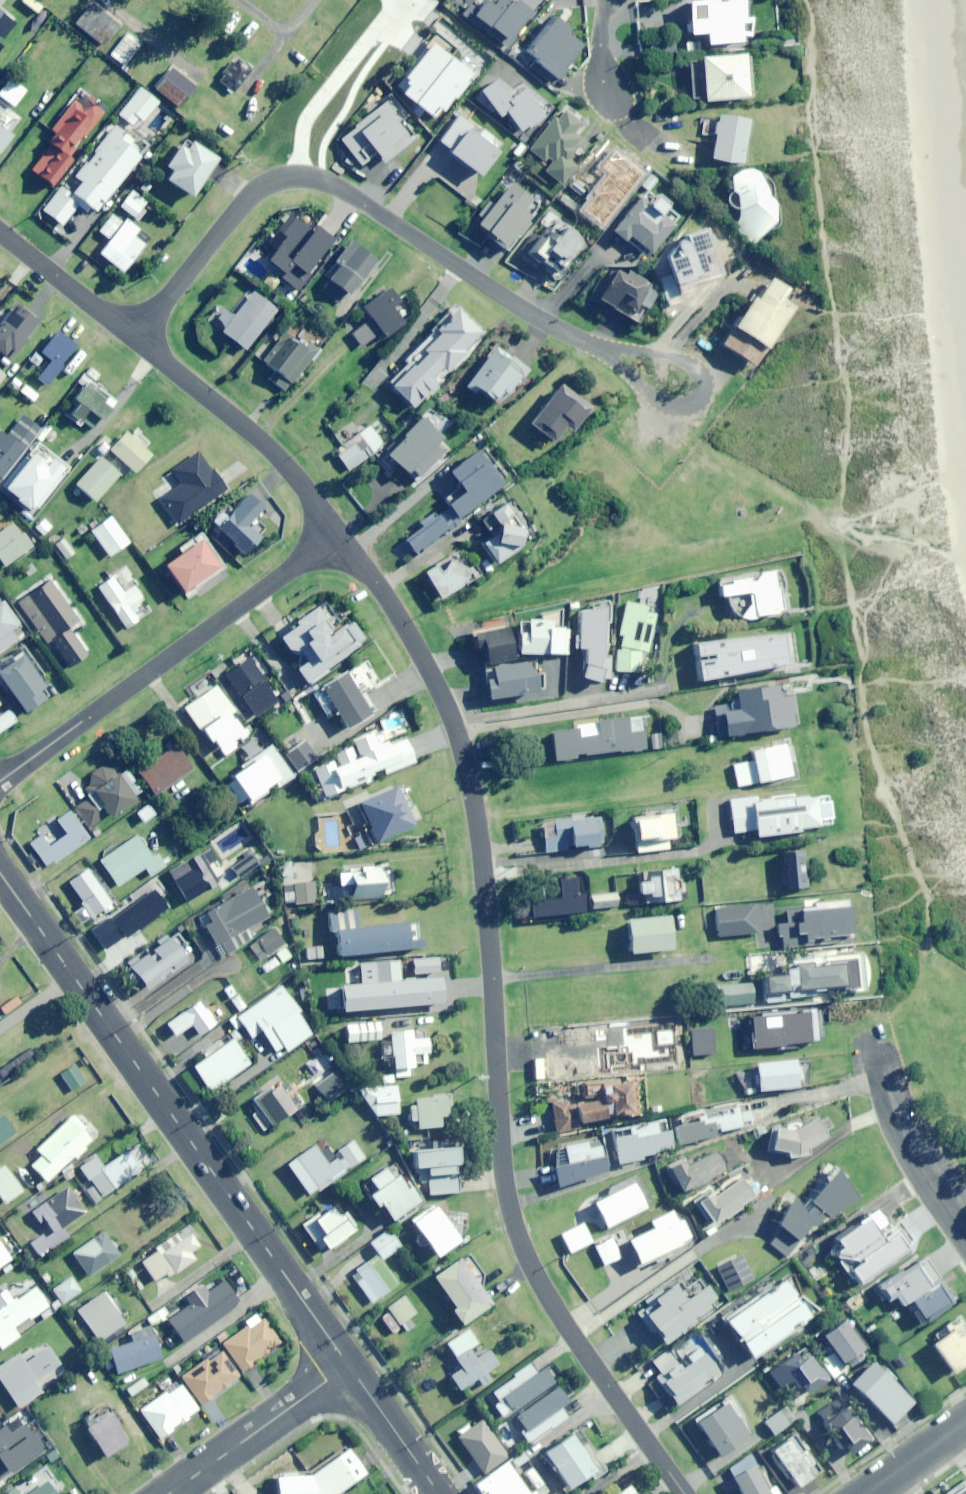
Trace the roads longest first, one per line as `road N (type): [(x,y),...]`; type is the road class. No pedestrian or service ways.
road 1 (residential): [(685,1493),(522,1252),(501,1165),(467,763),(389,601),(336,531)]
road 2 (tertiary): [(0,873),(348,1366)]
road 3 (residential): [(133,338),(262,185),(307,177),(326,179),(564,331),(600,344)]
road 4 (residential): [(0,779),(336,531)]
road 5 (residential): [(336,531),(244,427),(133,338)]
road 6 (residential): [(965,1239),(895,1149),(862,1026)]
road 7 (tertiary): [(348,1366),(169,1493)]
road 8 (residential): [(600,344),(675,358),(699,371),(705,394),(675,410),(632,378)]
road 9 (residential): [(133,338),(0,233)]
road 10 (tertiary): [(348,1366),(440,1493)]
road 11 (residential): [(865,1493),(965,1422)]

